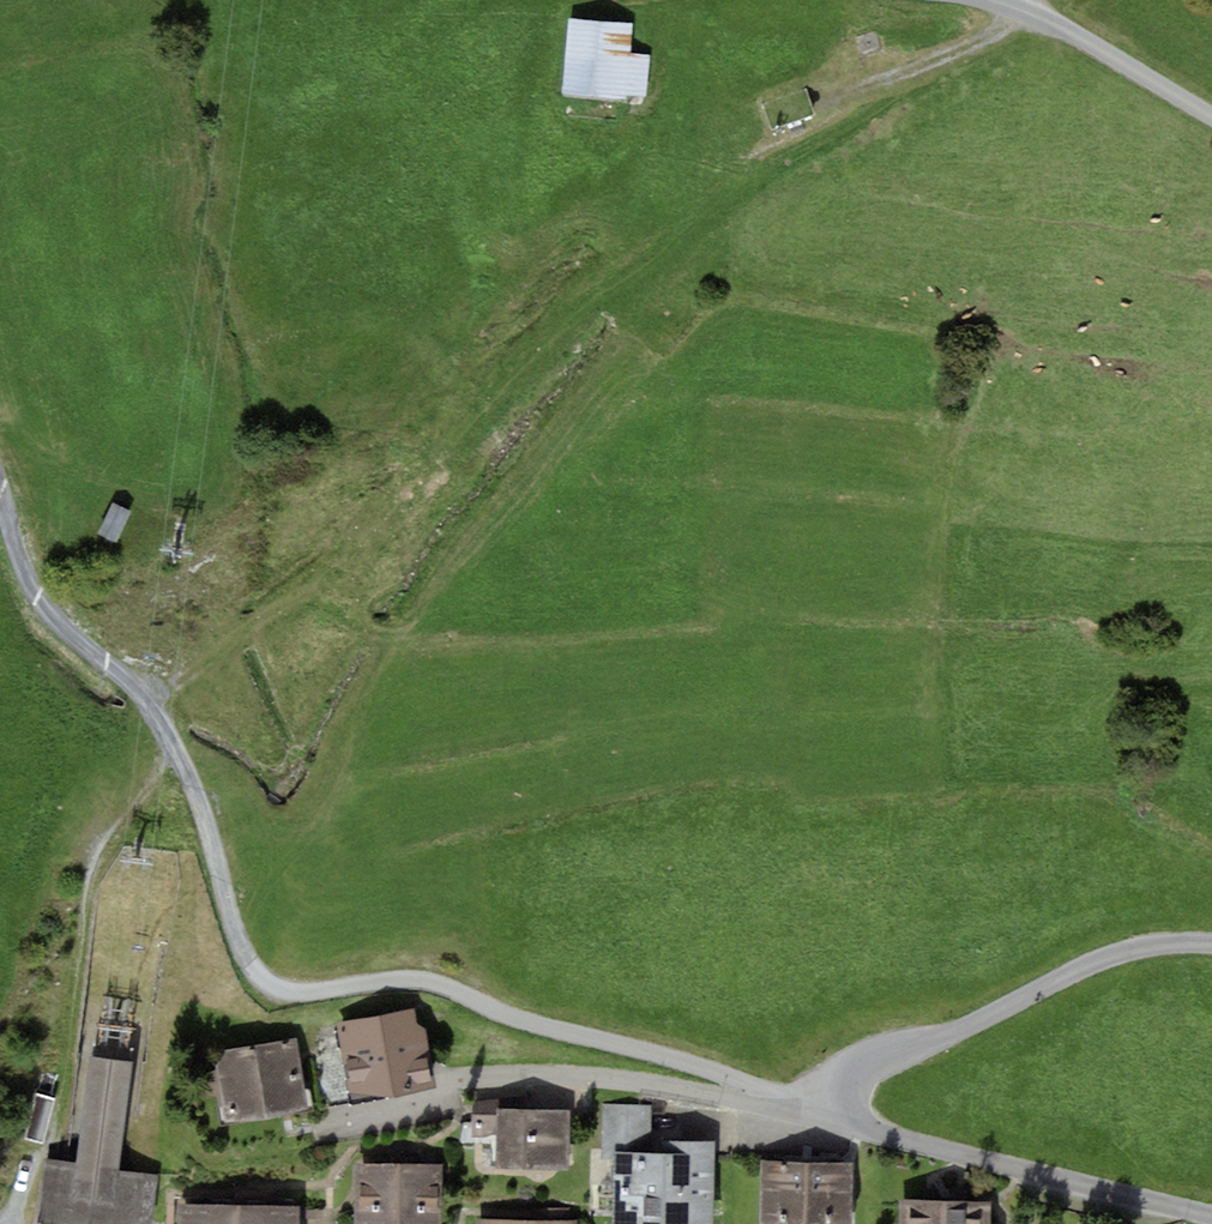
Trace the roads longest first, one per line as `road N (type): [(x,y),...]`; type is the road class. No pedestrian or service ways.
road 1 (track): [(144,703),(314,583),(533,356),(693,222),(907,71),(1033,13)]
road 2 (track): [(776,1108),(753,1085),(699,1065),(491,1008),(446,986),(413,980),(312,992),(267,984),(237,932),(203,794),(173,747)]
road 3 (unclassified): [(1211,946),(1168,944),(1102,962),(861,1068),(846,1080),(834,1121)]
road 4 (residential): [(834,1121),(1211,1213)]
road 5 (residential): [(460,1080),(643,1080),(834,1121)]
road 6 (track): [(0,497),(33,592),(59,625),(131,683),(173,747)]
road 7 (unclassified): [(996,0),(1033,13),(1211,117)]

